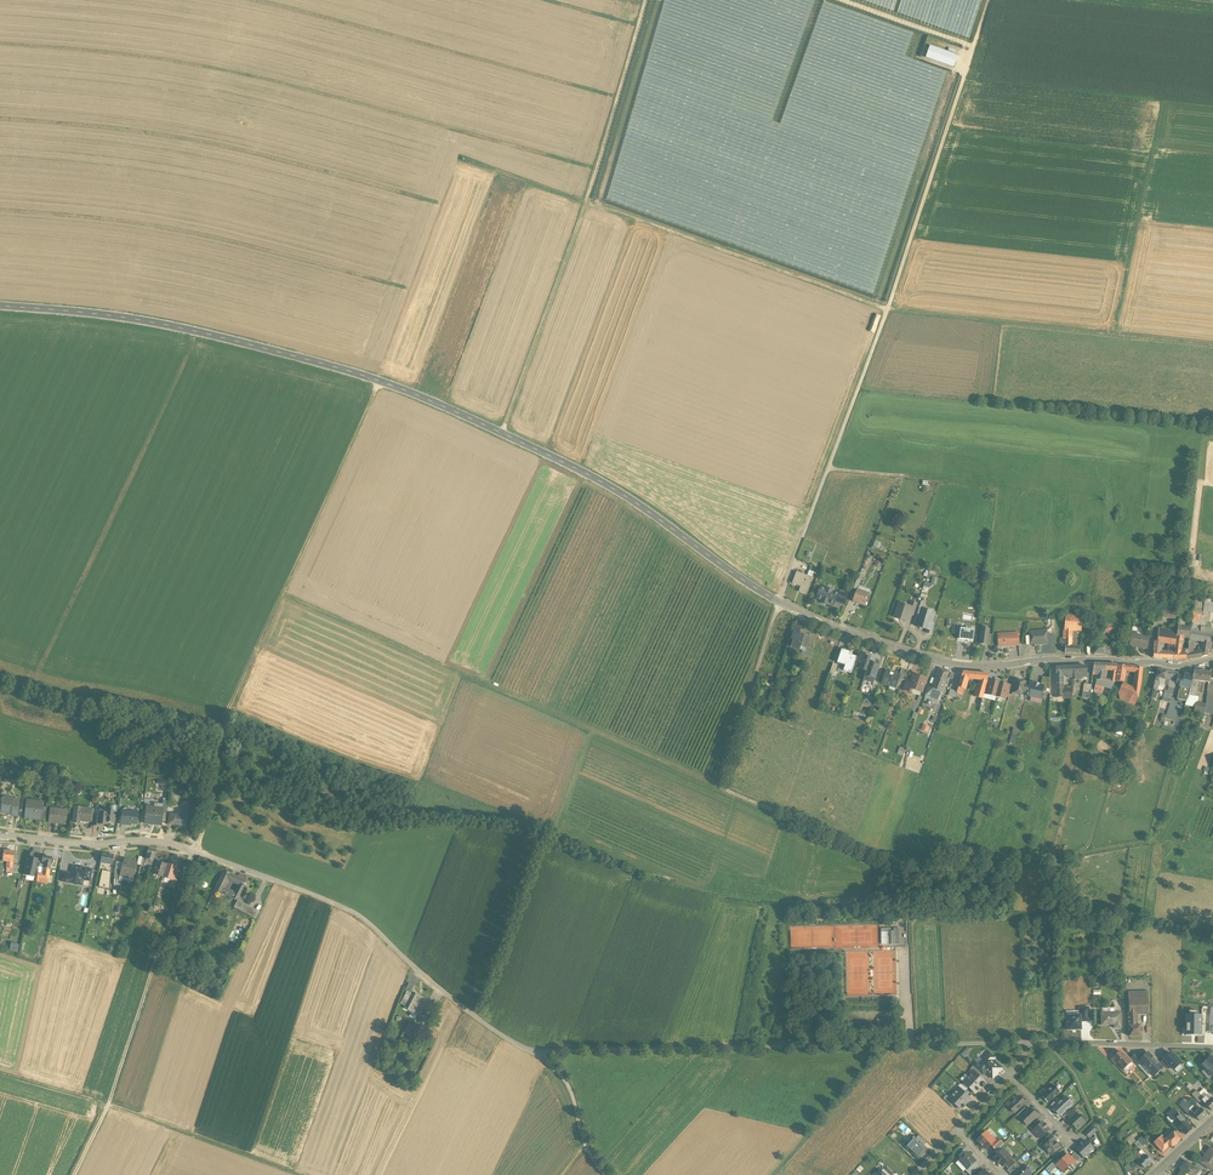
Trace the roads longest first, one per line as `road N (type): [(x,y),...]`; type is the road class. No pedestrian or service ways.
road 1 (unclassified): [(1212,660),(973,668),(910,654),(779,604),(599,480),(393,387),(200,333),(0,307)]
road 2 (track): [(1212,344),(887,310),(466,160)]
road 3 (track): [(286,599),(720,788),(779,604)]
road 4 (track): [(78,1174),(117,1095),(198,852),(233,709),(286,599)]
road 5 (track): [(1212,851),(1154,841),(1013,868),(914,868),(720,788)]
road 6 (track): [(644,0),(586,203),(500,434)]
road 7 (track): [(887,310),(989,0)]
road 8 (track): [(887,310),(779,604)]
road 9 (track): [(291,1174),(0,1077)]
road 10 (track): [(829,469),(1065,494)]
road 11 (track): [(379,382),(286,599)]
road 12 (track): [(1115,334),(1162,104)]
road 13 (track): [(1212,425),(995,402)]
road 14 (residential): [(193,851),(0,836)]
road 15 (residential): [(1212,1048),(1027,1043)]
road 16 (residential): [(917,1174),(1010,1076),(1027,1043)]
road 17 (track): [(885,1046),(882,1060),(776,1174)]
road 18 (track): [(605,1174),(587,1149),(570,1087),(537,1053)]
road 19 (residential): [(1027,1043),(896,1046)]

